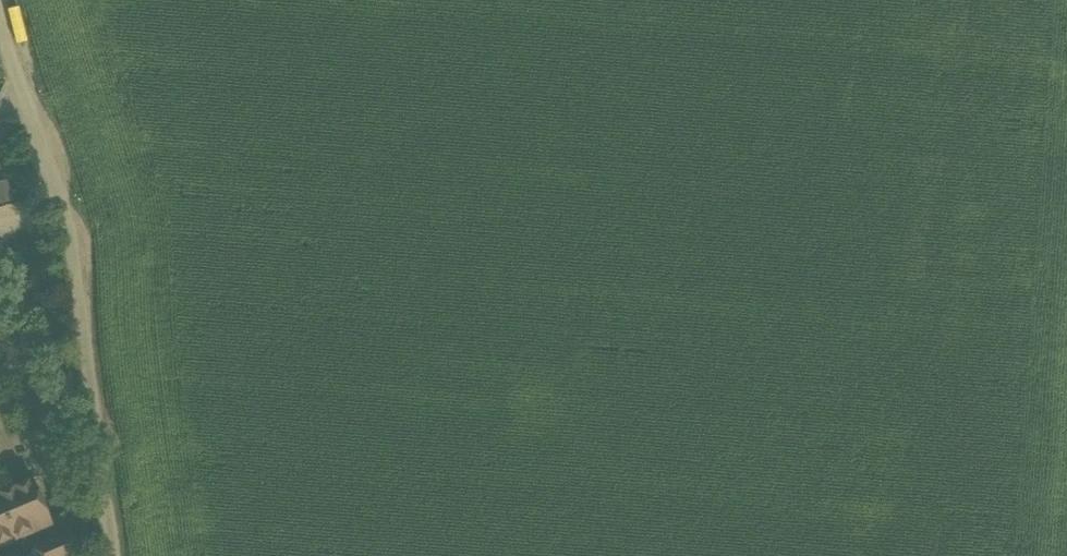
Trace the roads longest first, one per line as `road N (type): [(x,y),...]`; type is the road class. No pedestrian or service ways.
road 1 (unclassified): [(0,17),(61,197),(111,555)]

